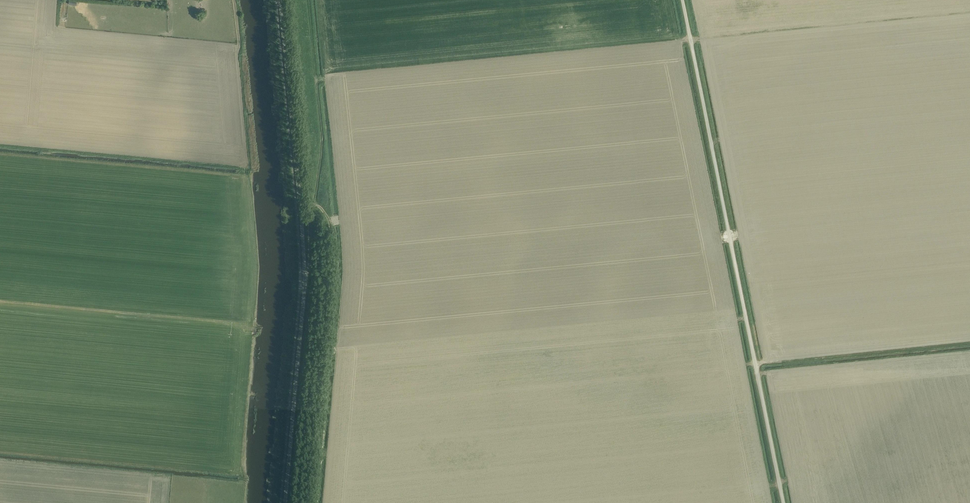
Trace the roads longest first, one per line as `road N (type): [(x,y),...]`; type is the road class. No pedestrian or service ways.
road 1 (unclassified): [(784,502),(682,0)]
road 2 (unclassified): [(284,502),(303,292),(280,0)]
road 3 (track): [(303,267),(325,141)]

